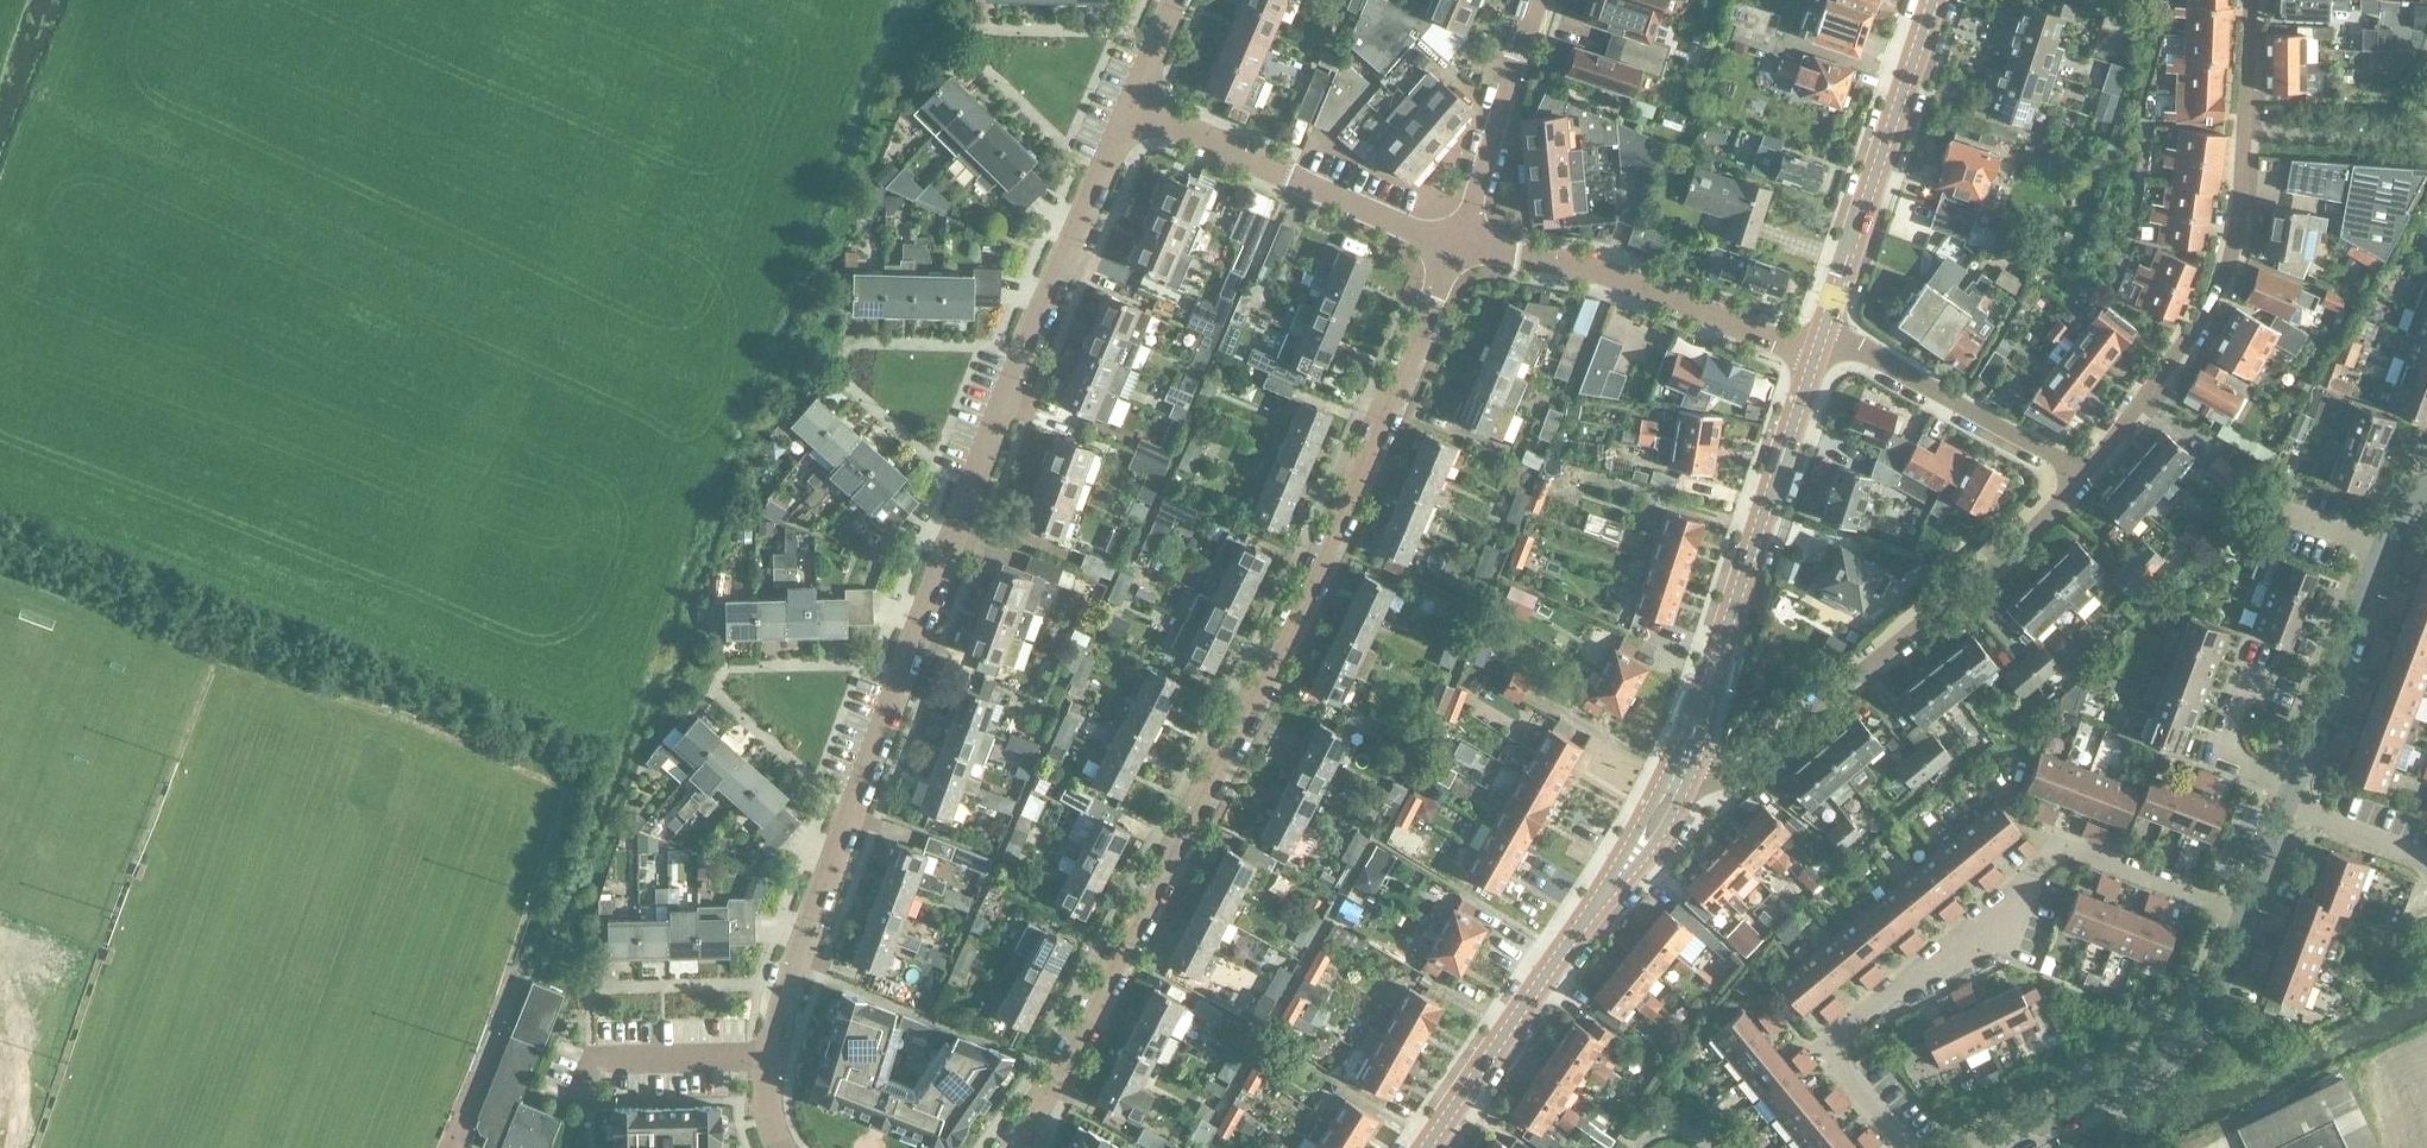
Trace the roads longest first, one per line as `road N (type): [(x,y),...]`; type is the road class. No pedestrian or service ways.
road 1 (residential): [(784,1147),(771,1099),(794,969),(967,496),(1132,103)]
road 2 (residential): [(1449,246),(1274,658),(1009,1147)]
road 3 (residential): [(2246,913),(2074,849),(2051,852),(1982,921),(1827,1047),(1908,1147)]
road 4 (residential): [(1669,782),(1730,778),(2041,520),(2084,471)]
road 5 (residential): [(2084,471),(2150,391),(2226,268),(2246,130),(2250,0)]
road 6 (secondary): [(1669,782),(1820,343)]
road 7 (secondary): [(1425,1147),(1634,858),(1669,782)]
road 8 (residential): [(1820,343),(1776,341),(1576,261),(1449,246)]
road 9 (secondary): [(1820,343),(1933,0)]
road 10 (residential): [(1449,246),(1132,103)]
road 11 (residential): [(2293,778),(2372,561),(2426,491)]
road 12 (residential): [(2084,471),(1851,344),(1820,343)]
road 13 (residential): [(1538,0),(1469,214),(1449,246)]
road 14 (residential): [(2099,1091),(2194,1035),(2246,913)]
road 15 (residential): [(2293,778),(2219,752),(2247,678),(2264,684)]
road 16 (residential): [(2284,807),(2426,860)]
road 17 (residential): [(1983,1147),(2099,1091)]

